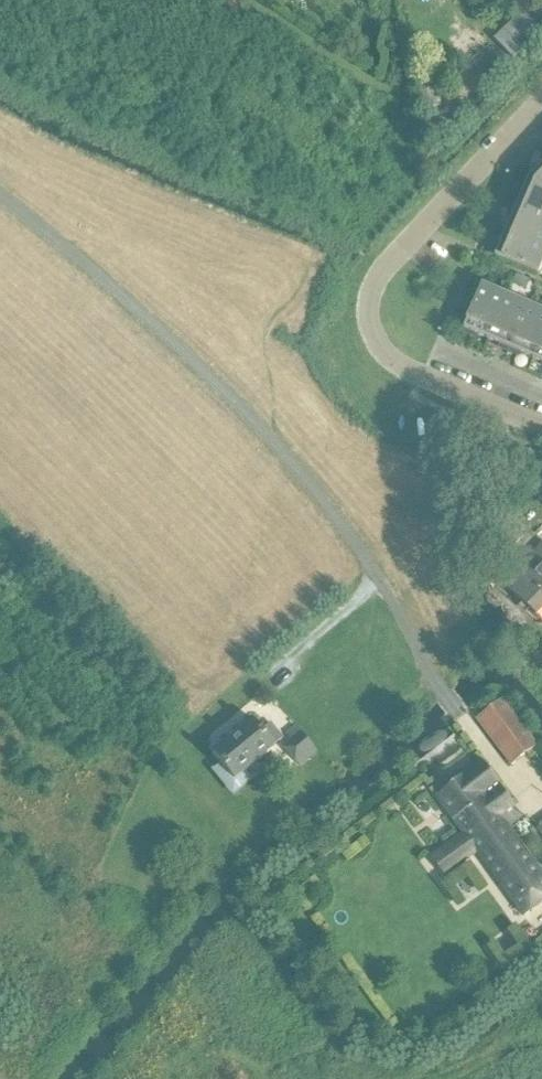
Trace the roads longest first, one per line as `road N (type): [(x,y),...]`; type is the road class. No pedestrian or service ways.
road 1 (residential): [(541,427),(401,366),(381,342),(370,297),(381,274),(541,101)]

